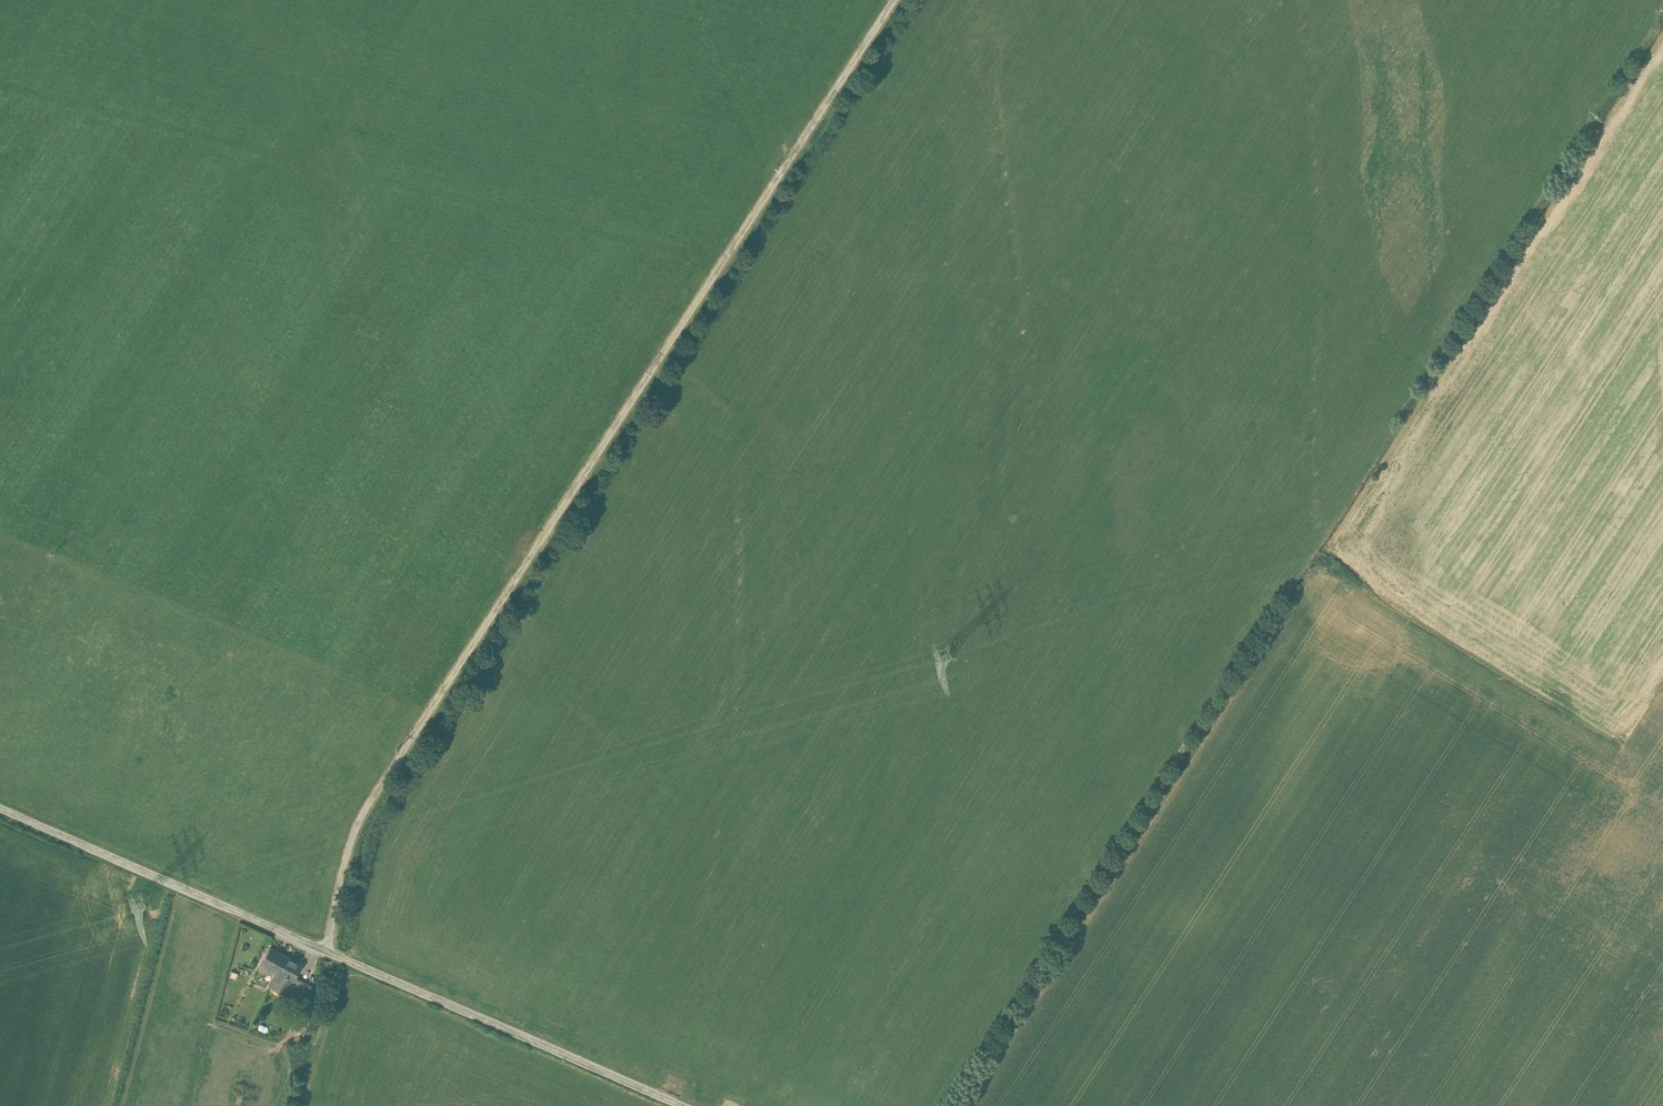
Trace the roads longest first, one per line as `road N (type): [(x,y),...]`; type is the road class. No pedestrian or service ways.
road 1 (unclassified): [(326,950),(364,811),(895,0)]
road 2 (unclassified): [(326,950),(682,1105)]
road 3 (unclassified): [(0,808),(326,950)]

